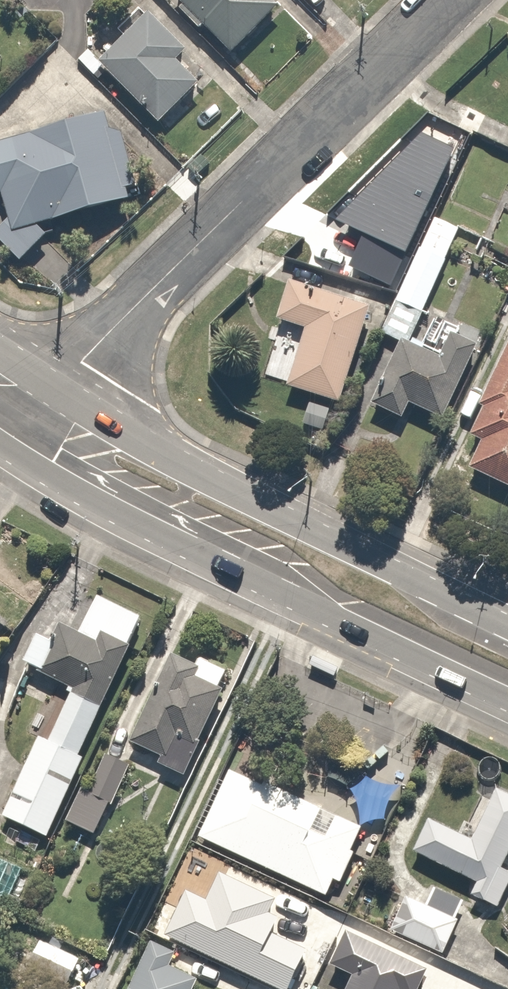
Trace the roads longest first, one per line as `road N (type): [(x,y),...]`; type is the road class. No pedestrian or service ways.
road 1 (residential): [(51,392),(450,0)]
road 2 (secondary): [(507,699),(124,518),(11,453)]
road 3 (secondary): [(51,392),(153,453),(507,631)]

